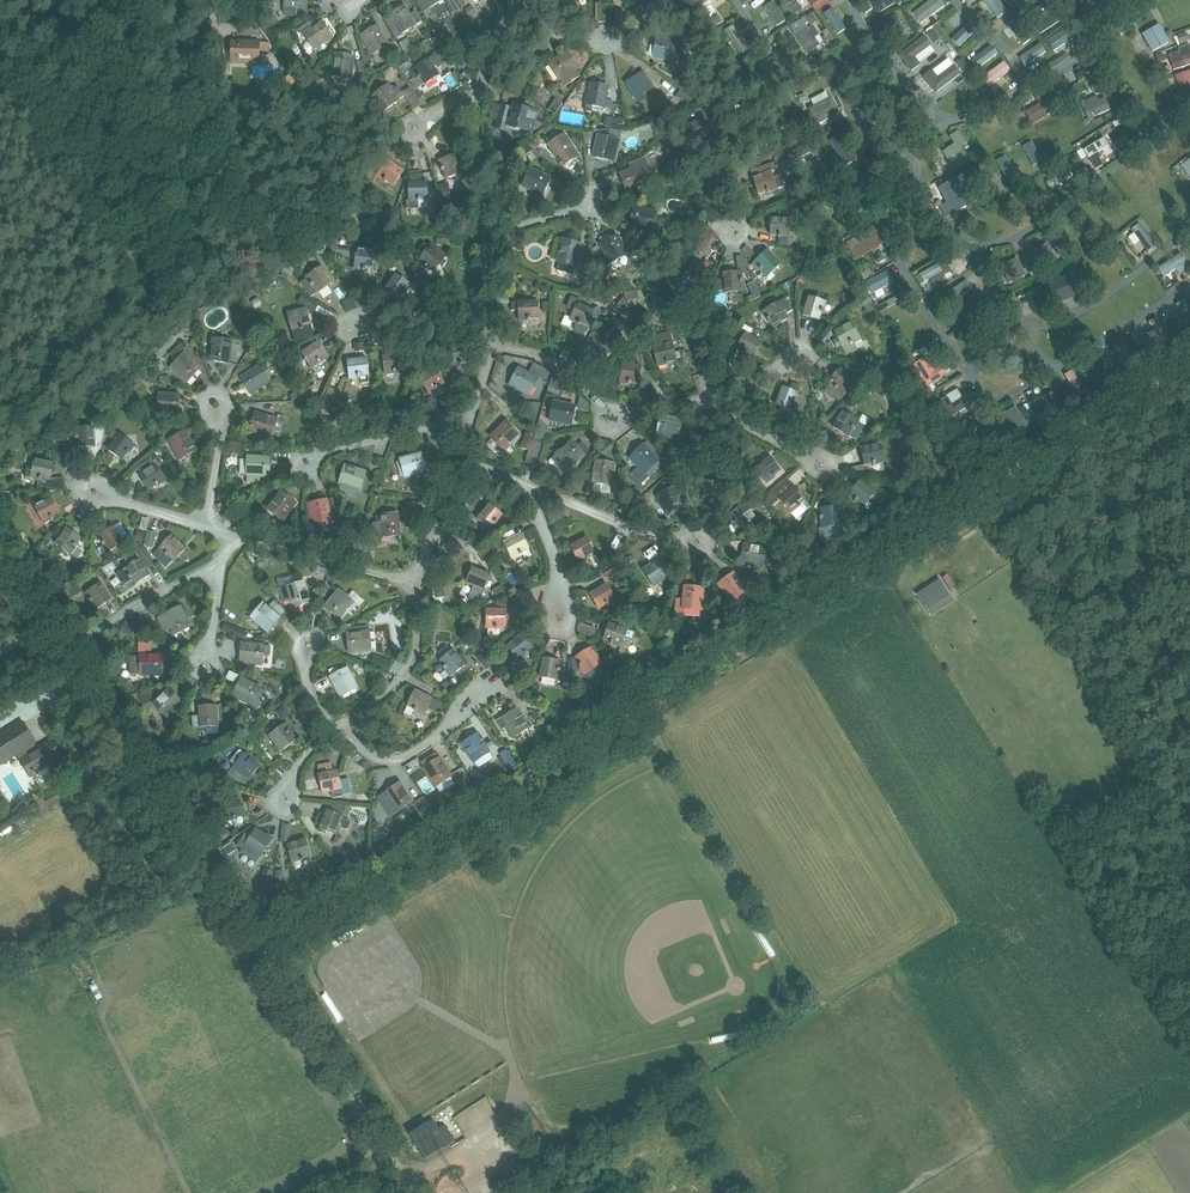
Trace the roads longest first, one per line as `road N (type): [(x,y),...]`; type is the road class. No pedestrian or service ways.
road 1 (track): [(261,951),(1189,358)]
road 2 (unclassified): [(385,1151),(0,542)]
road 3 (unclassified): [(0,95),(152,0)]

